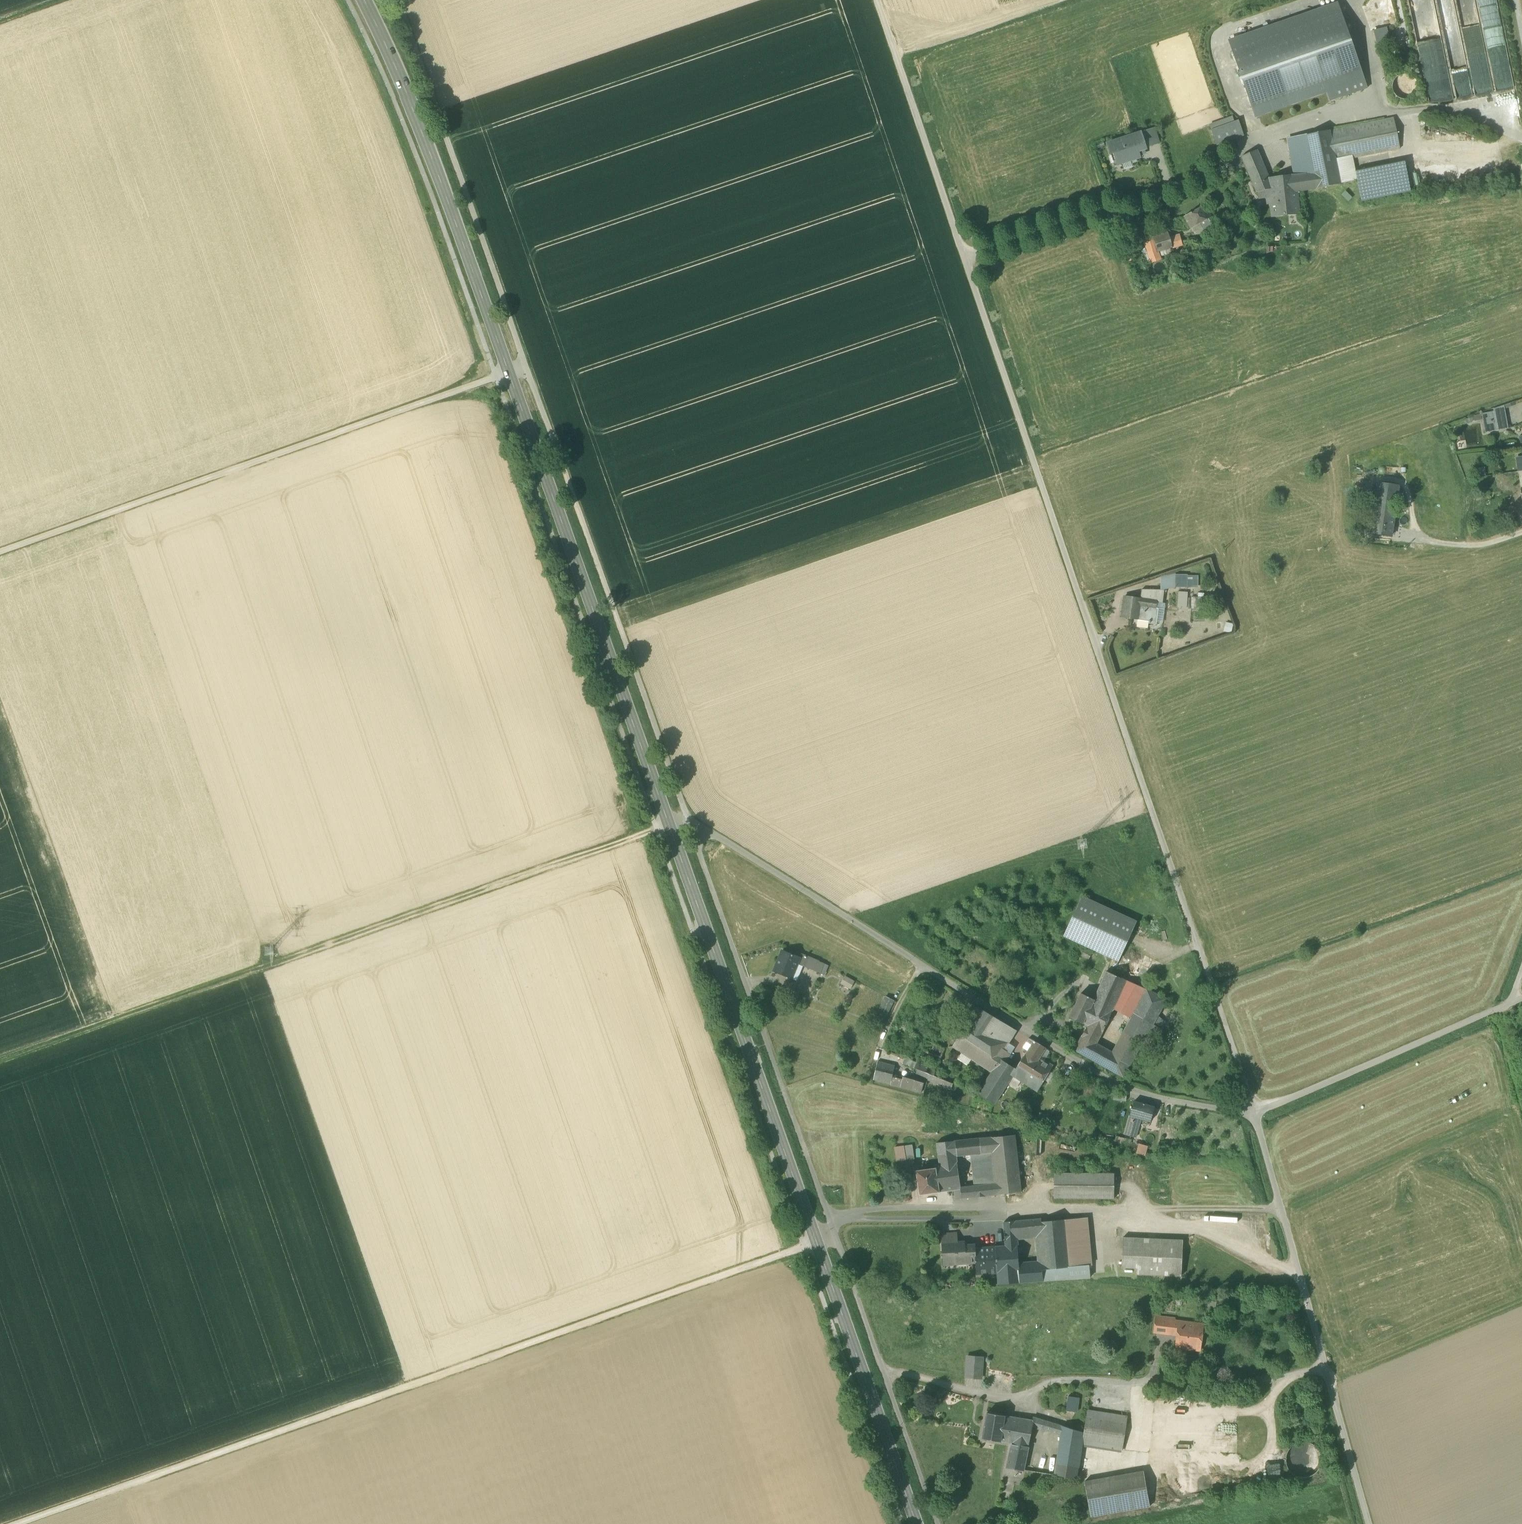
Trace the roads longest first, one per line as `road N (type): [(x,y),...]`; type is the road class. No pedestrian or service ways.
road 1 (secondary): [(363,0),(440,180),(917,1523)]
road 2 (unclassified): [(877,0),(1254,1115)]
road 3 (track): [(398,0),(686,817)]
road 4 (track): [(817,1242),(19,1523)]
road 5 (track): [(0,1061),(686,817)]
road 6 (unclassified): [(686,817),(1130,1091),(1254,1115)]
road 7 (track): [(0,552),(509,372)]
road 8 (unclassified): [(1254,1115),(1369,1523)]
road 9 (unclassified): [(1254,1115),(1510,1005)]

